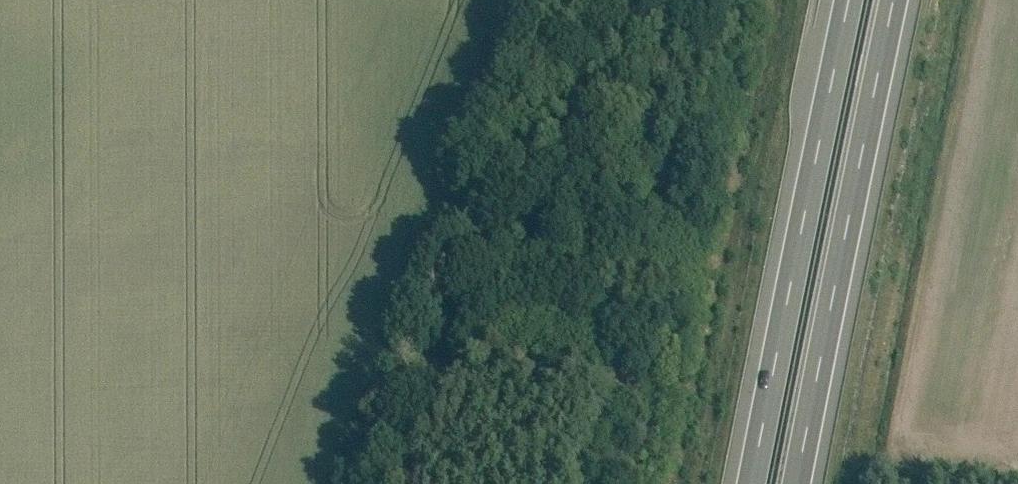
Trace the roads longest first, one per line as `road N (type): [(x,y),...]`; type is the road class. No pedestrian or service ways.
road 1 (motorway): [(797,483),(895,0)]
road 2 (motorway): [(850,0),(753,483)]

